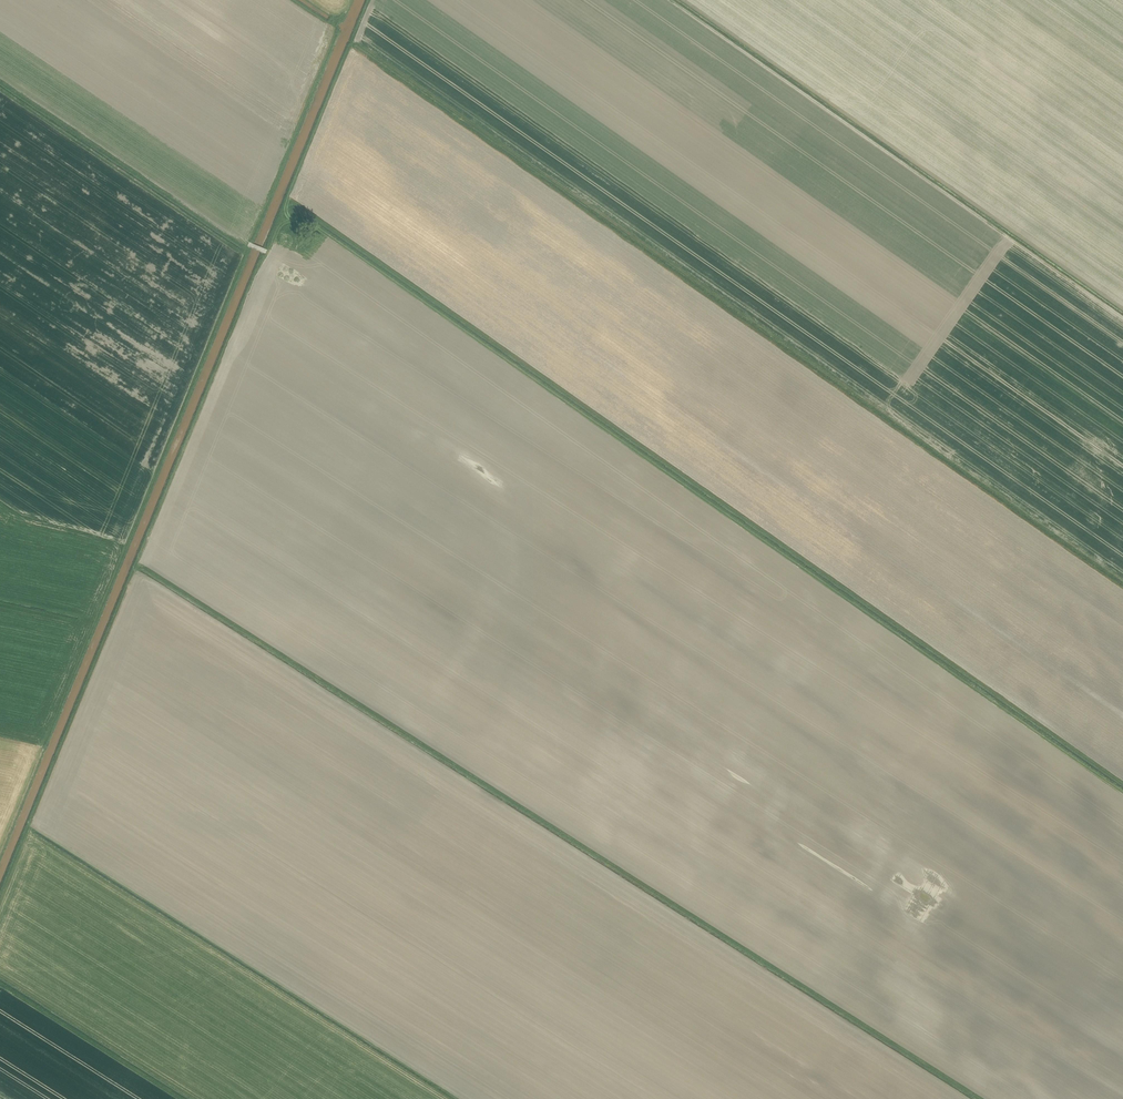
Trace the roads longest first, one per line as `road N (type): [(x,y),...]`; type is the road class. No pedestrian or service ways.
road 1 (track): [(0,899),(267,253)]

